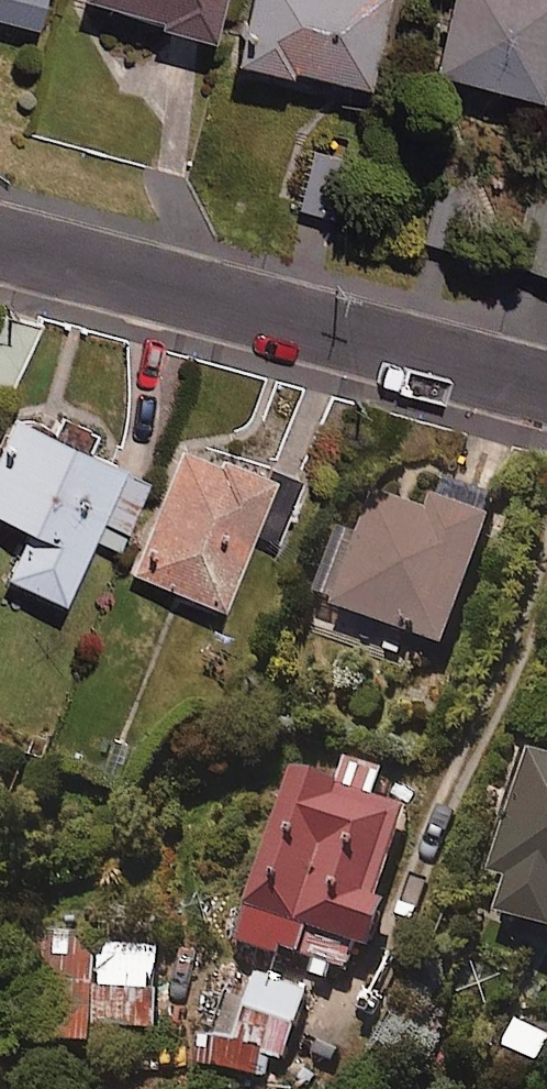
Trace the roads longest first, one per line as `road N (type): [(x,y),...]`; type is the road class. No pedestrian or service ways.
road 1 (residential): [(546,395),(0,246)]

